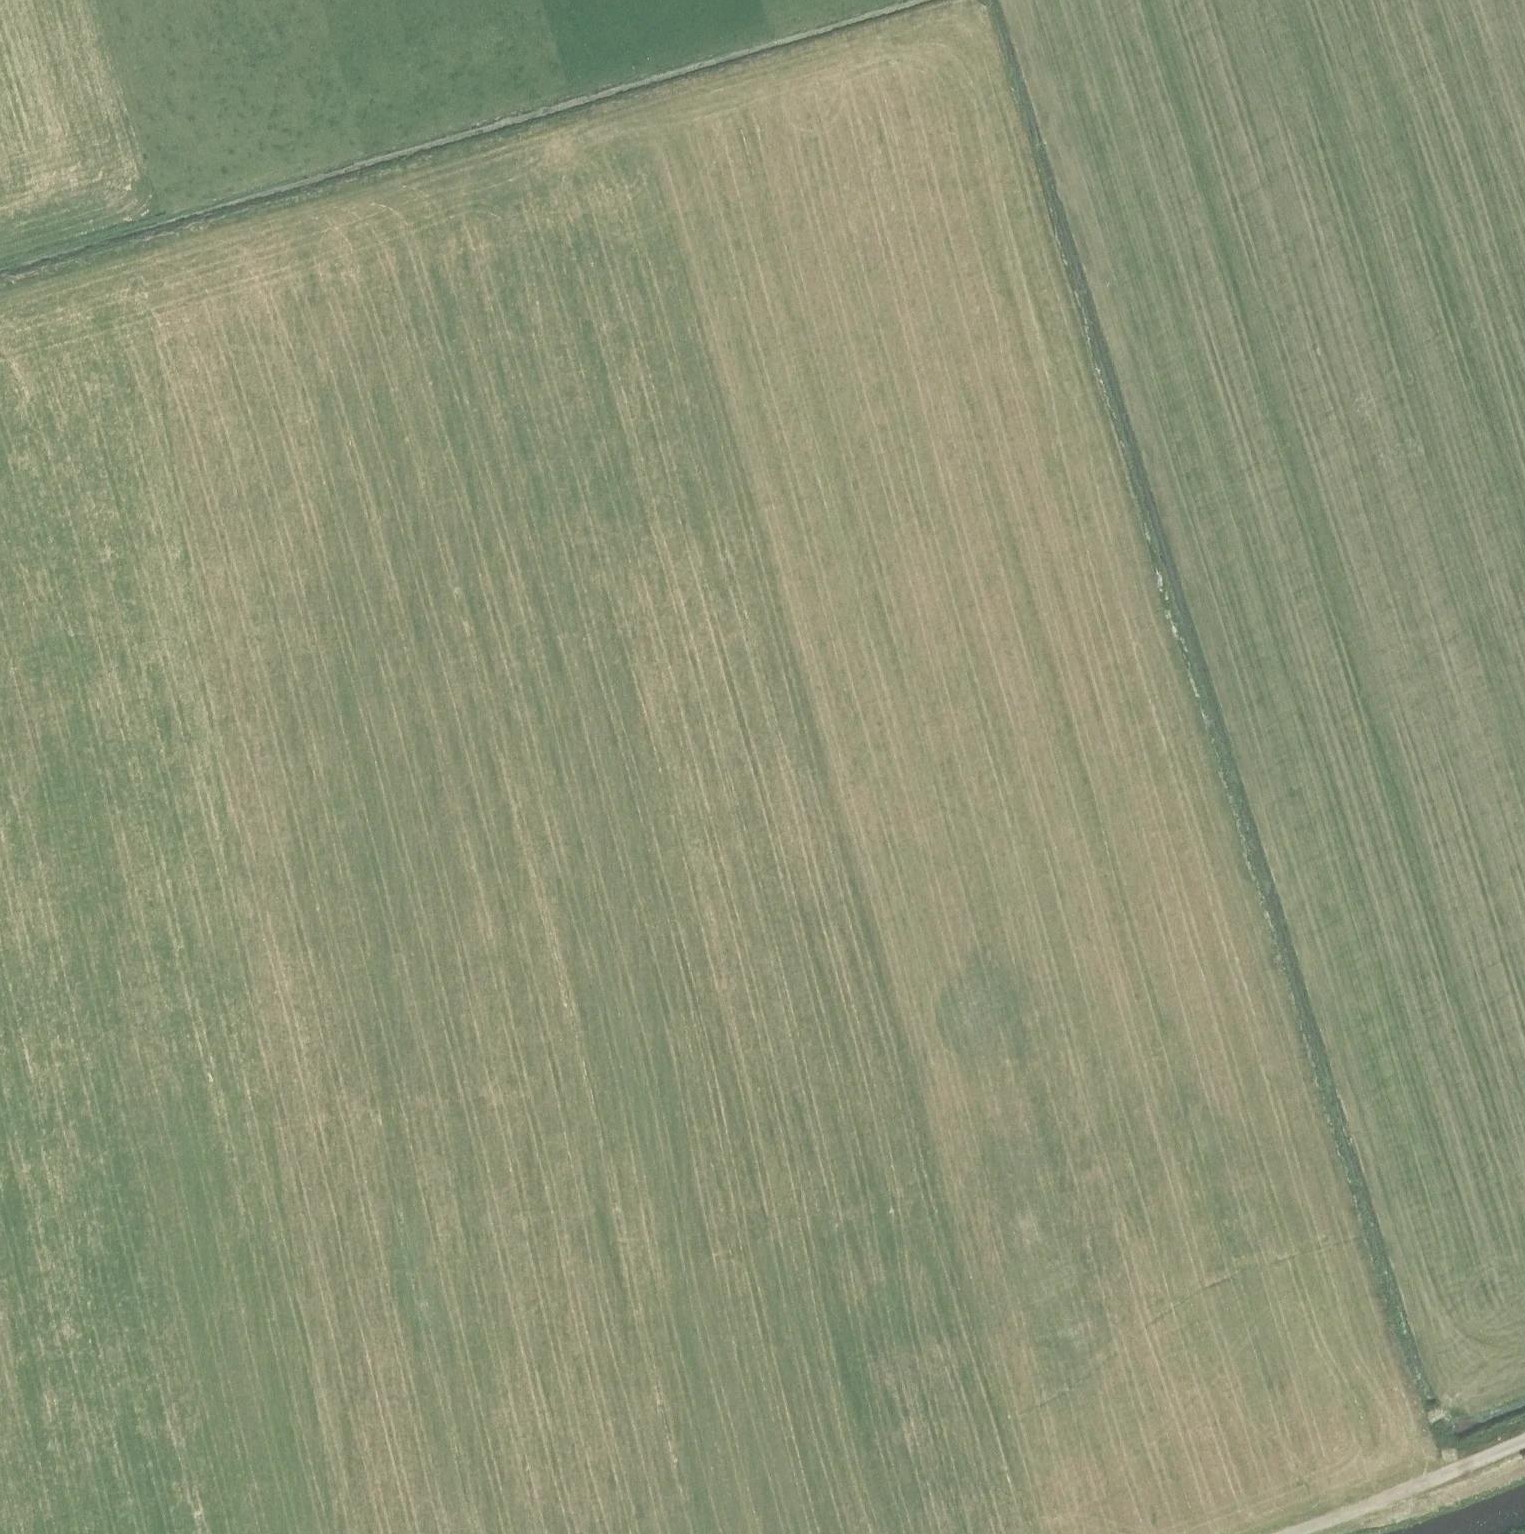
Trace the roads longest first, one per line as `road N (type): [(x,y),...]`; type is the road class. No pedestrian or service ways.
road 1 (track): [(1524,1439),(1275,1533)]

